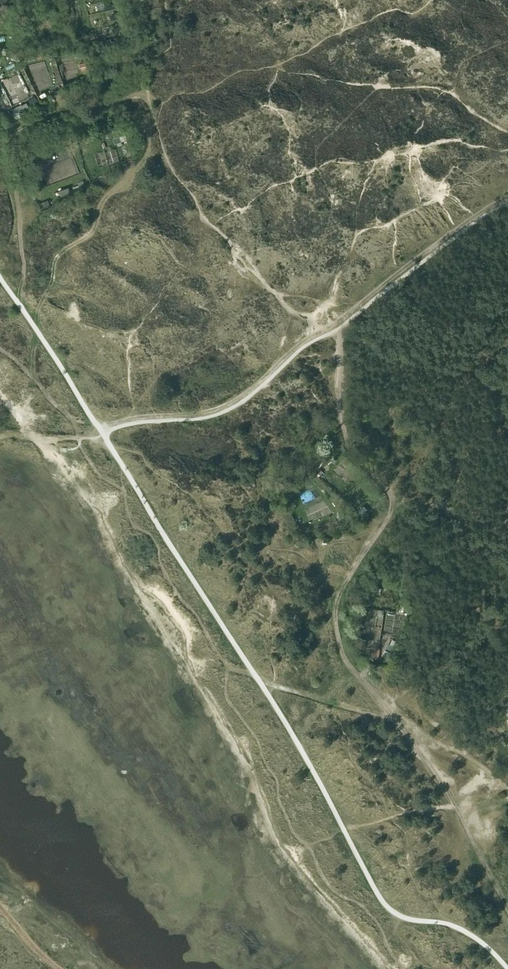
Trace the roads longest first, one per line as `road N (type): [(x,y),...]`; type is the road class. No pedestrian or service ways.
road 1 (track): [(148,98),(55,112),(16,136),(24,271),(17,302)]
road 2 (track): [(334,323),(231,402),(98,427)]
road 3 (track): [(507,196),(432,244),(352,306),(337,328)]

